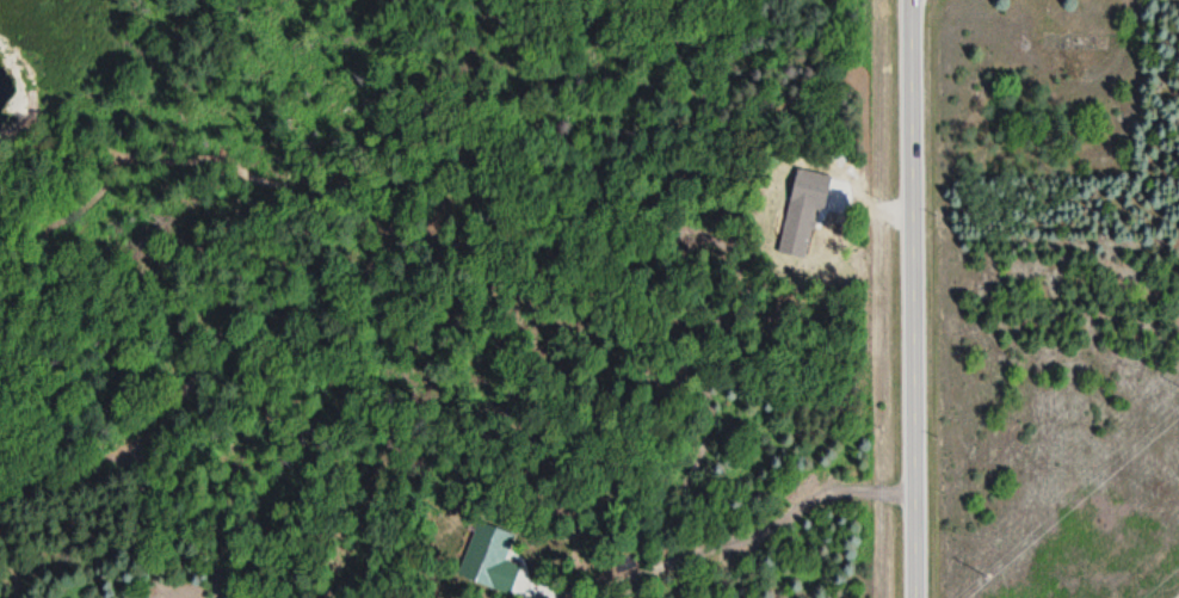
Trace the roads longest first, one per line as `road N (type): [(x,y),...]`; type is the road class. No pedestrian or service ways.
road 1 (tertiary): [(914,597),(911,0)]

